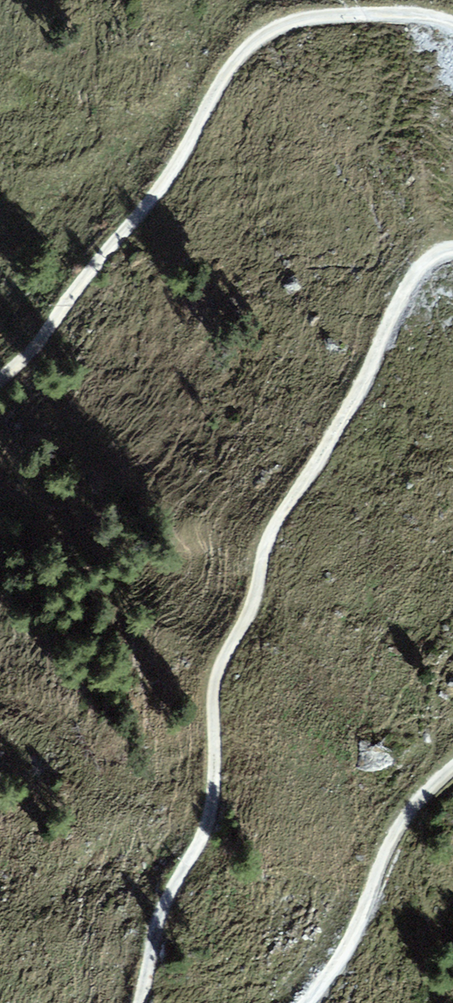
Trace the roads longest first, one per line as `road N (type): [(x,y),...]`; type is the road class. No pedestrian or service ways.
road 1 (track): [(140,1002),(159,920),(210,818),(219,664),(256,593),(271,529),(357,393),(419,272),(452,253)]
road 2 (track): [(452,31),(430,22),(304,20),(242,52),(161,188),(27,355),(0,378)]
road 3 (track): [(452,764),(416,796),(382,858),(353,938),(305,1002)]

